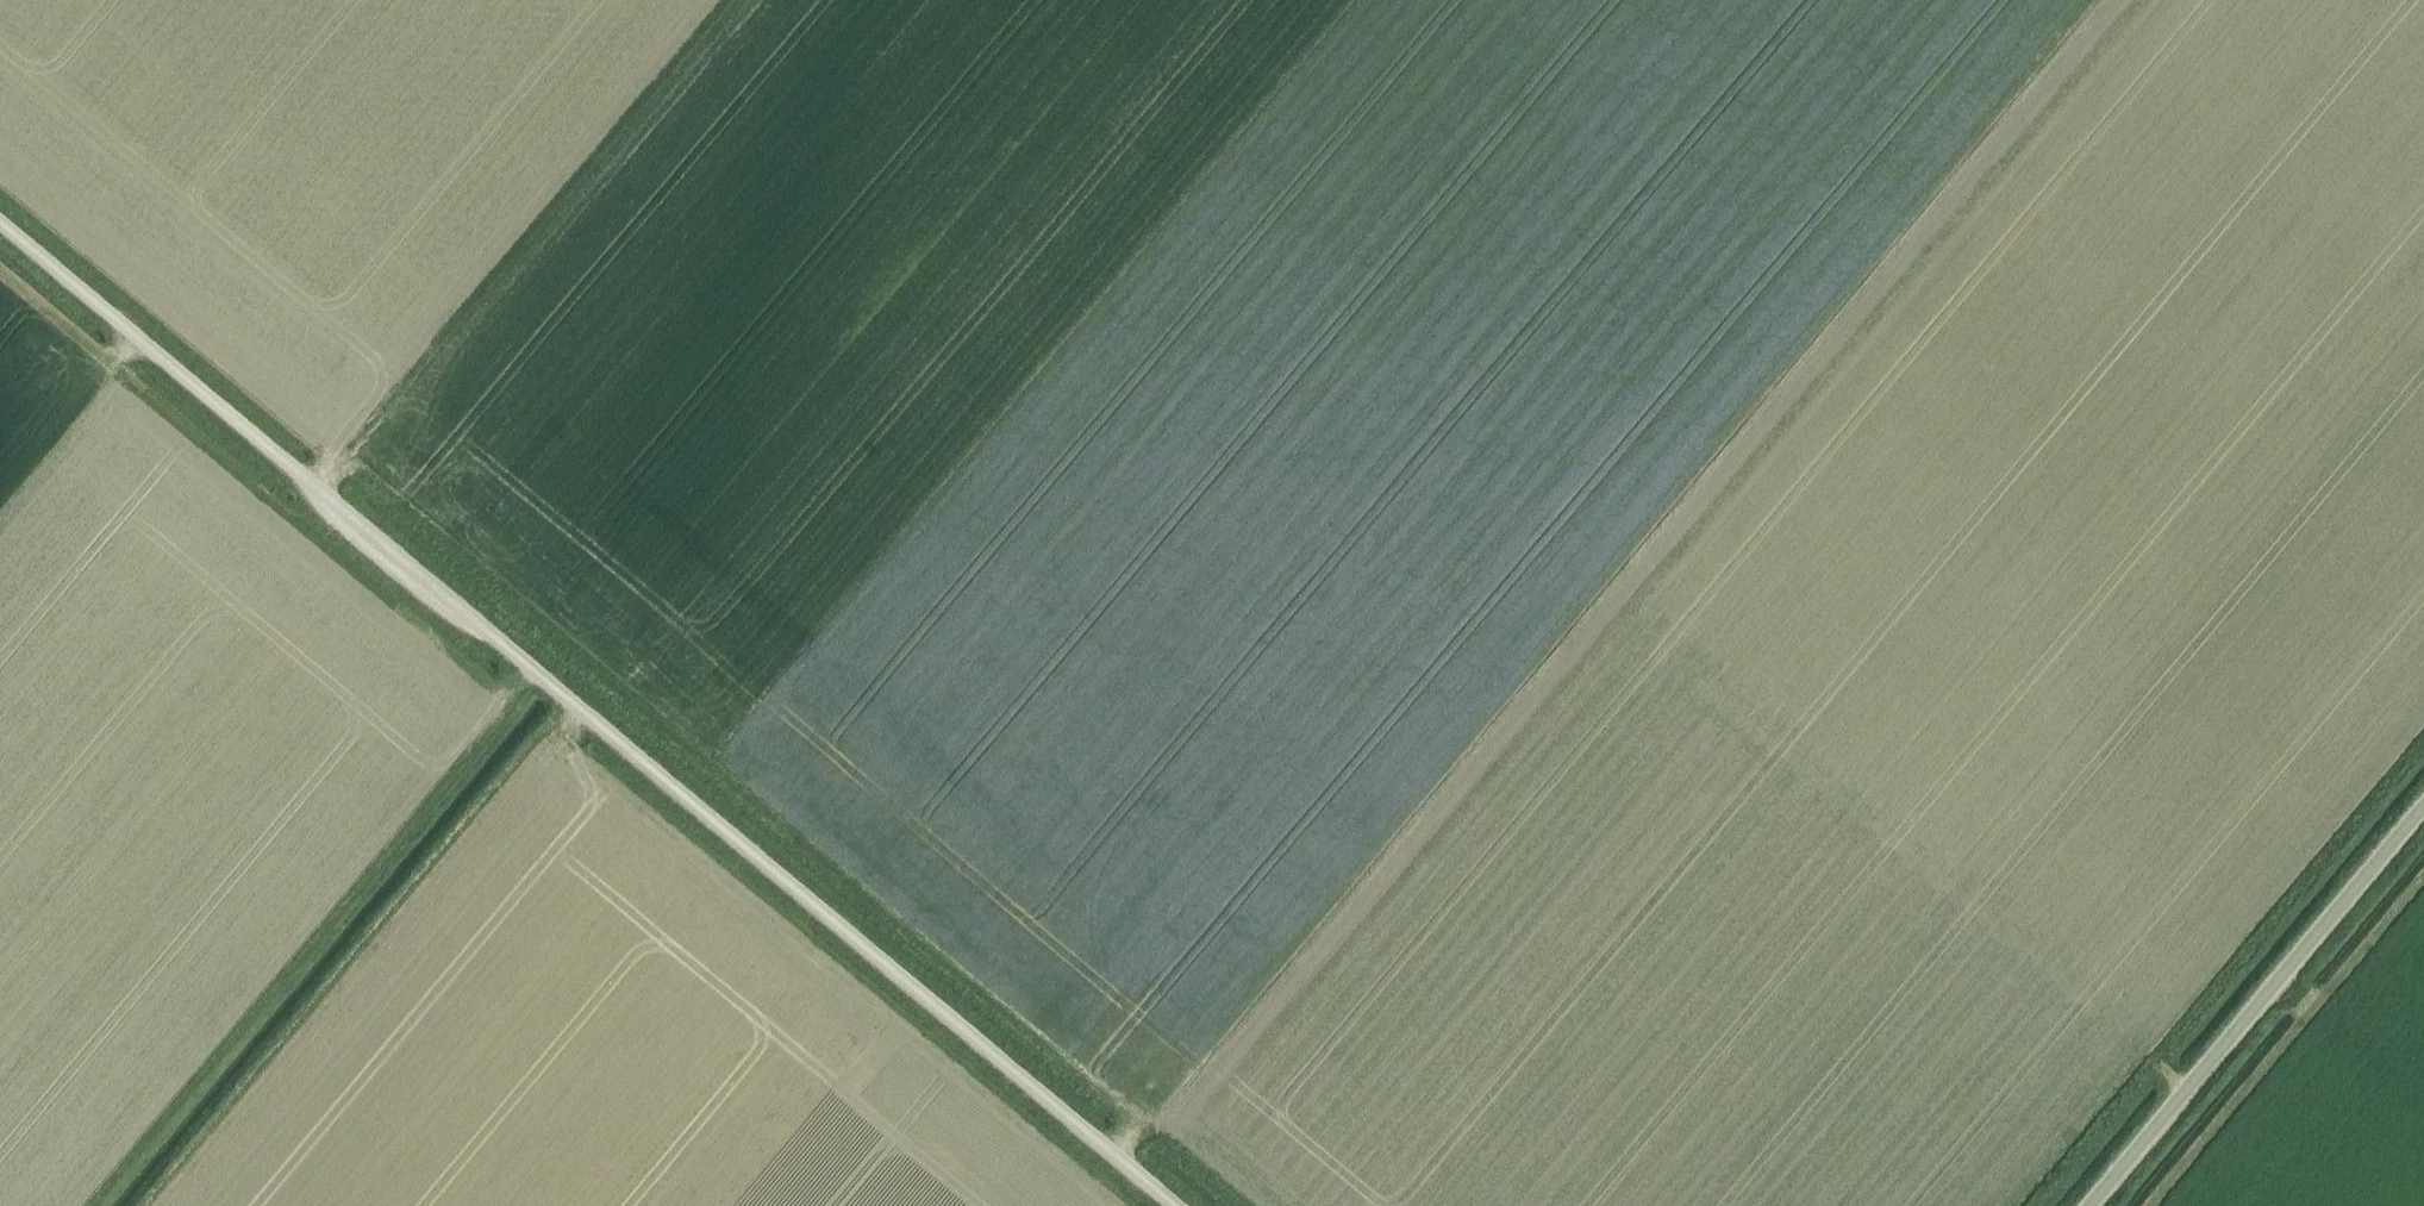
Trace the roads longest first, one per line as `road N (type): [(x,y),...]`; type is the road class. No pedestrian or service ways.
road 1 (unclassified): [(1175,1205),(0,227)]
road 2 (unclassified): [(2092,1205),(2423,811)]

